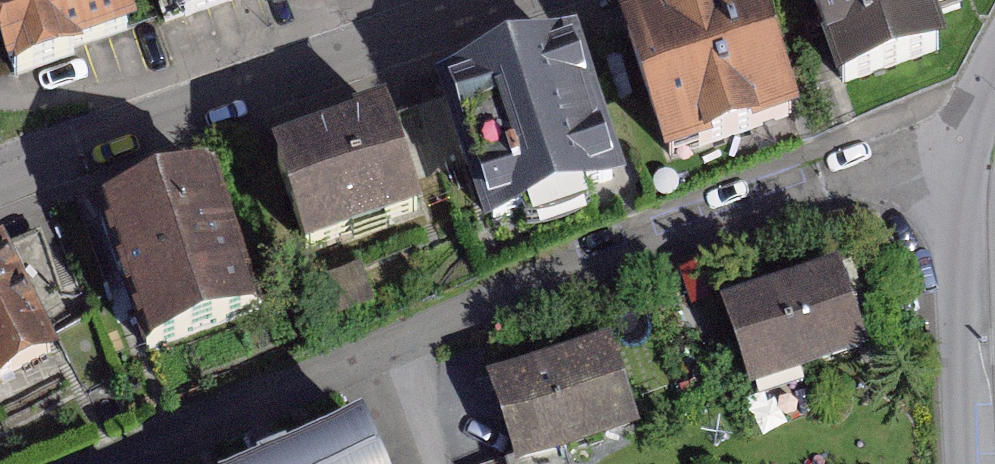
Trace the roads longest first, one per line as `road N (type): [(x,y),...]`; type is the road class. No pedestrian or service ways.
road 1 (unclassified): [(954,153),(507,293),(120,463)]
road 2 (unclassified): [(0,177),(497,0)]
road 3 (unclassified): [(954,153),(972,463)]

